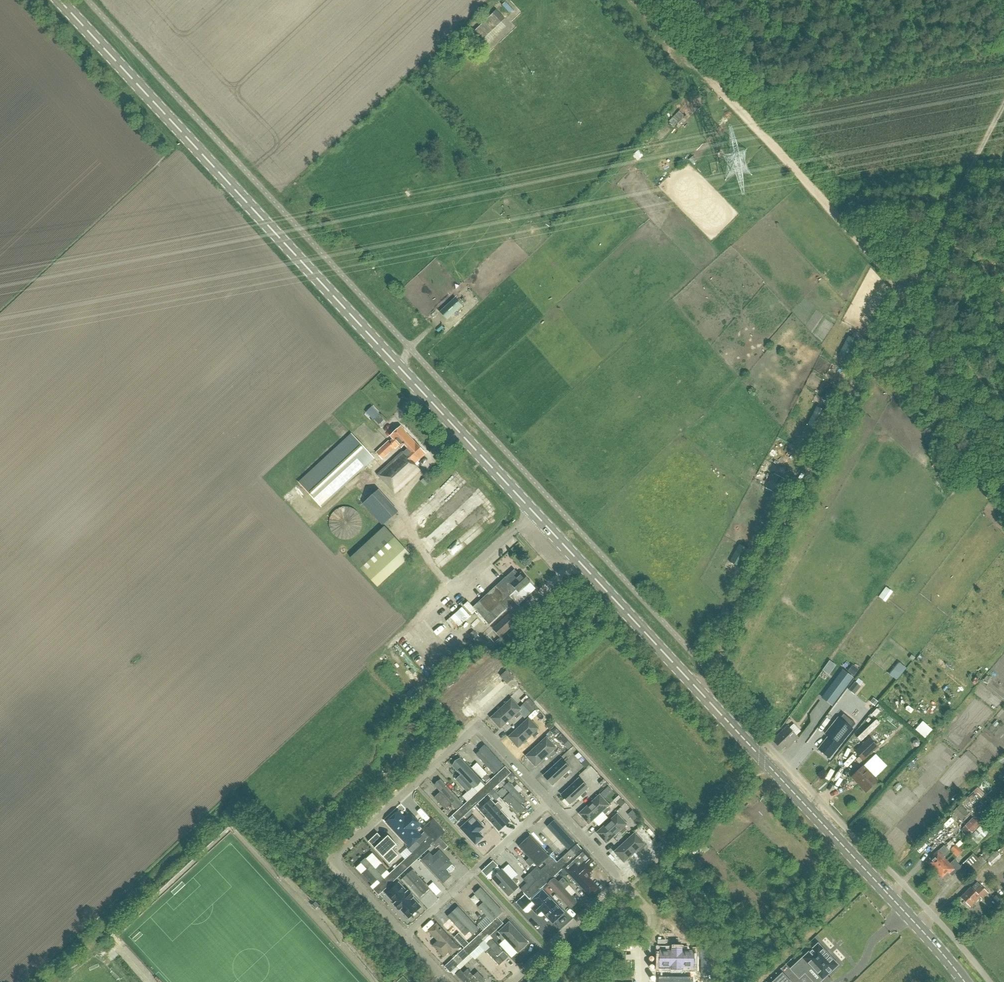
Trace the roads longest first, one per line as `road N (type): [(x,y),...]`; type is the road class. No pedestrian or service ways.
road 1 (secondary): [(964,981),(61,0)]
road 2 (track): [(635,0),(1003,404)]
road 3 (track): [(903,292),(696,689)]
road 4 (residential): [(405,936),(339,865),(338,855),(472,729),(484,729),(549,802)]
road 5 (residential): [(549,802),(619,883),(513,981)]
road 6 (track): [(903,292),(1003,102)]
road 7 (residential): [(405,936),(549,802)]

